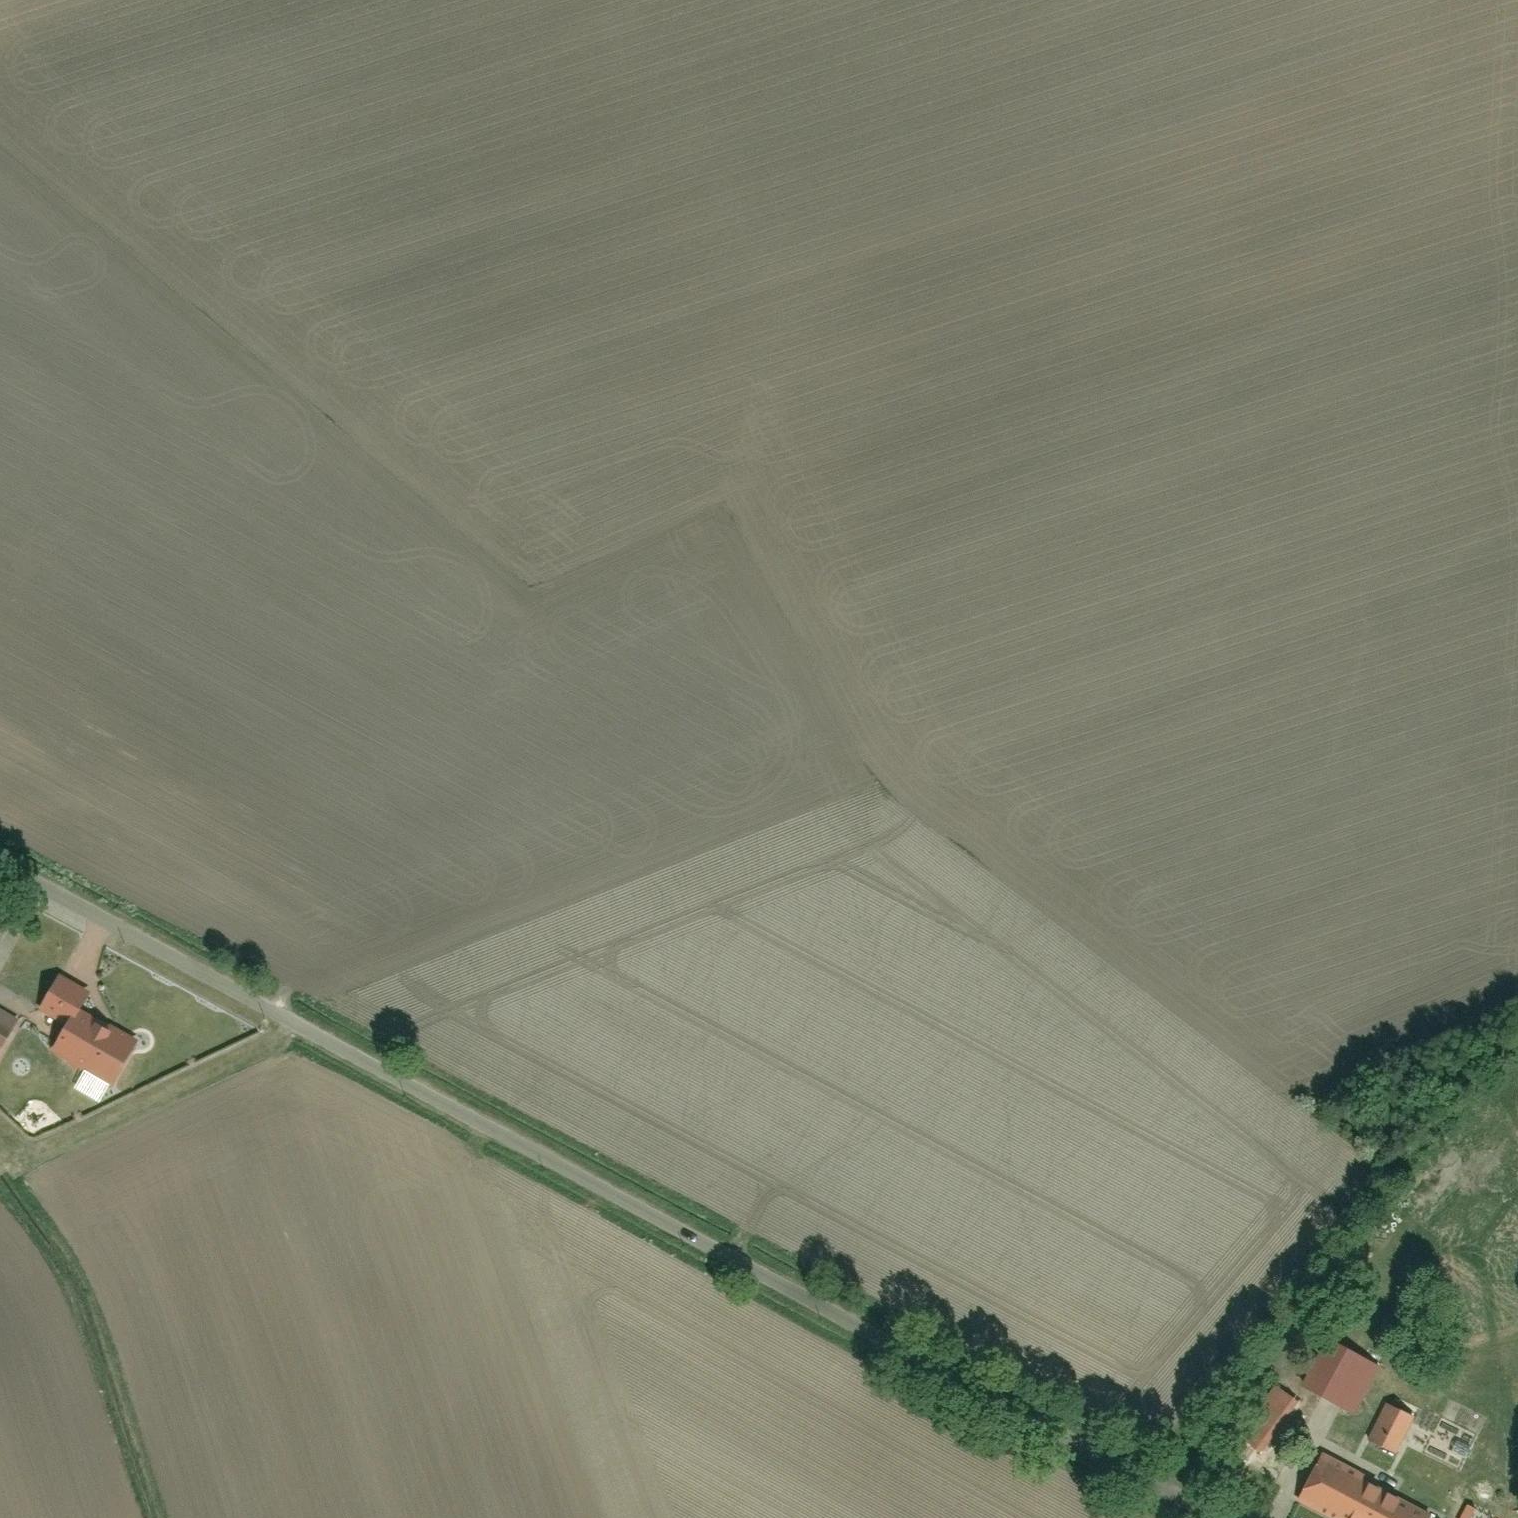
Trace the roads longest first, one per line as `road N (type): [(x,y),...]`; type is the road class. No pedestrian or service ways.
road 1 (residential): [(1226,1517),(0,855)]

